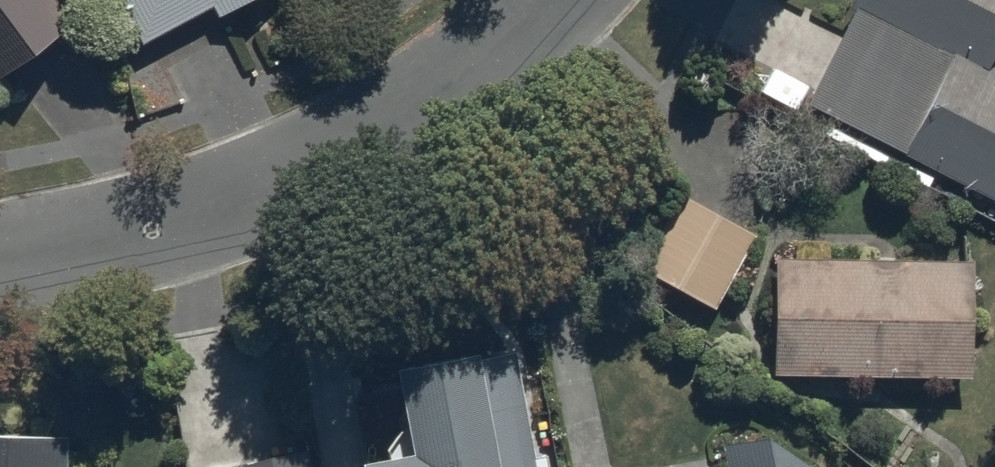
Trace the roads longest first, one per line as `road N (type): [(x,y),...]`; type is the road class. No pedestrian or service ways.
road 1 (residential): [(556,0),(525,34),(415,114),(271,191),(128,238),(0,263)]

